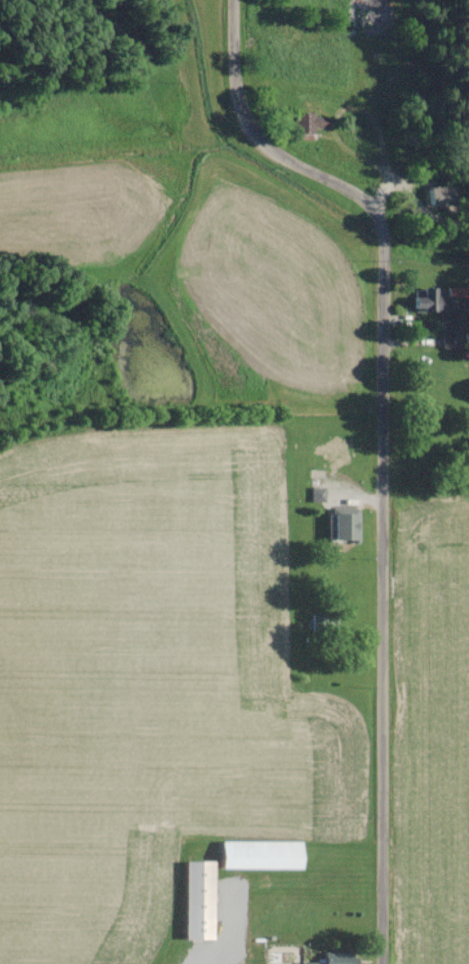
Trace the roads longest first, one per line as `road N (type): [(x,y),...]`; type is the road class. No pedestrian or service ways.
road 1 (residential): [(379,963),(380,218),(335,179),(247,133),(227,62),(228,0)]

